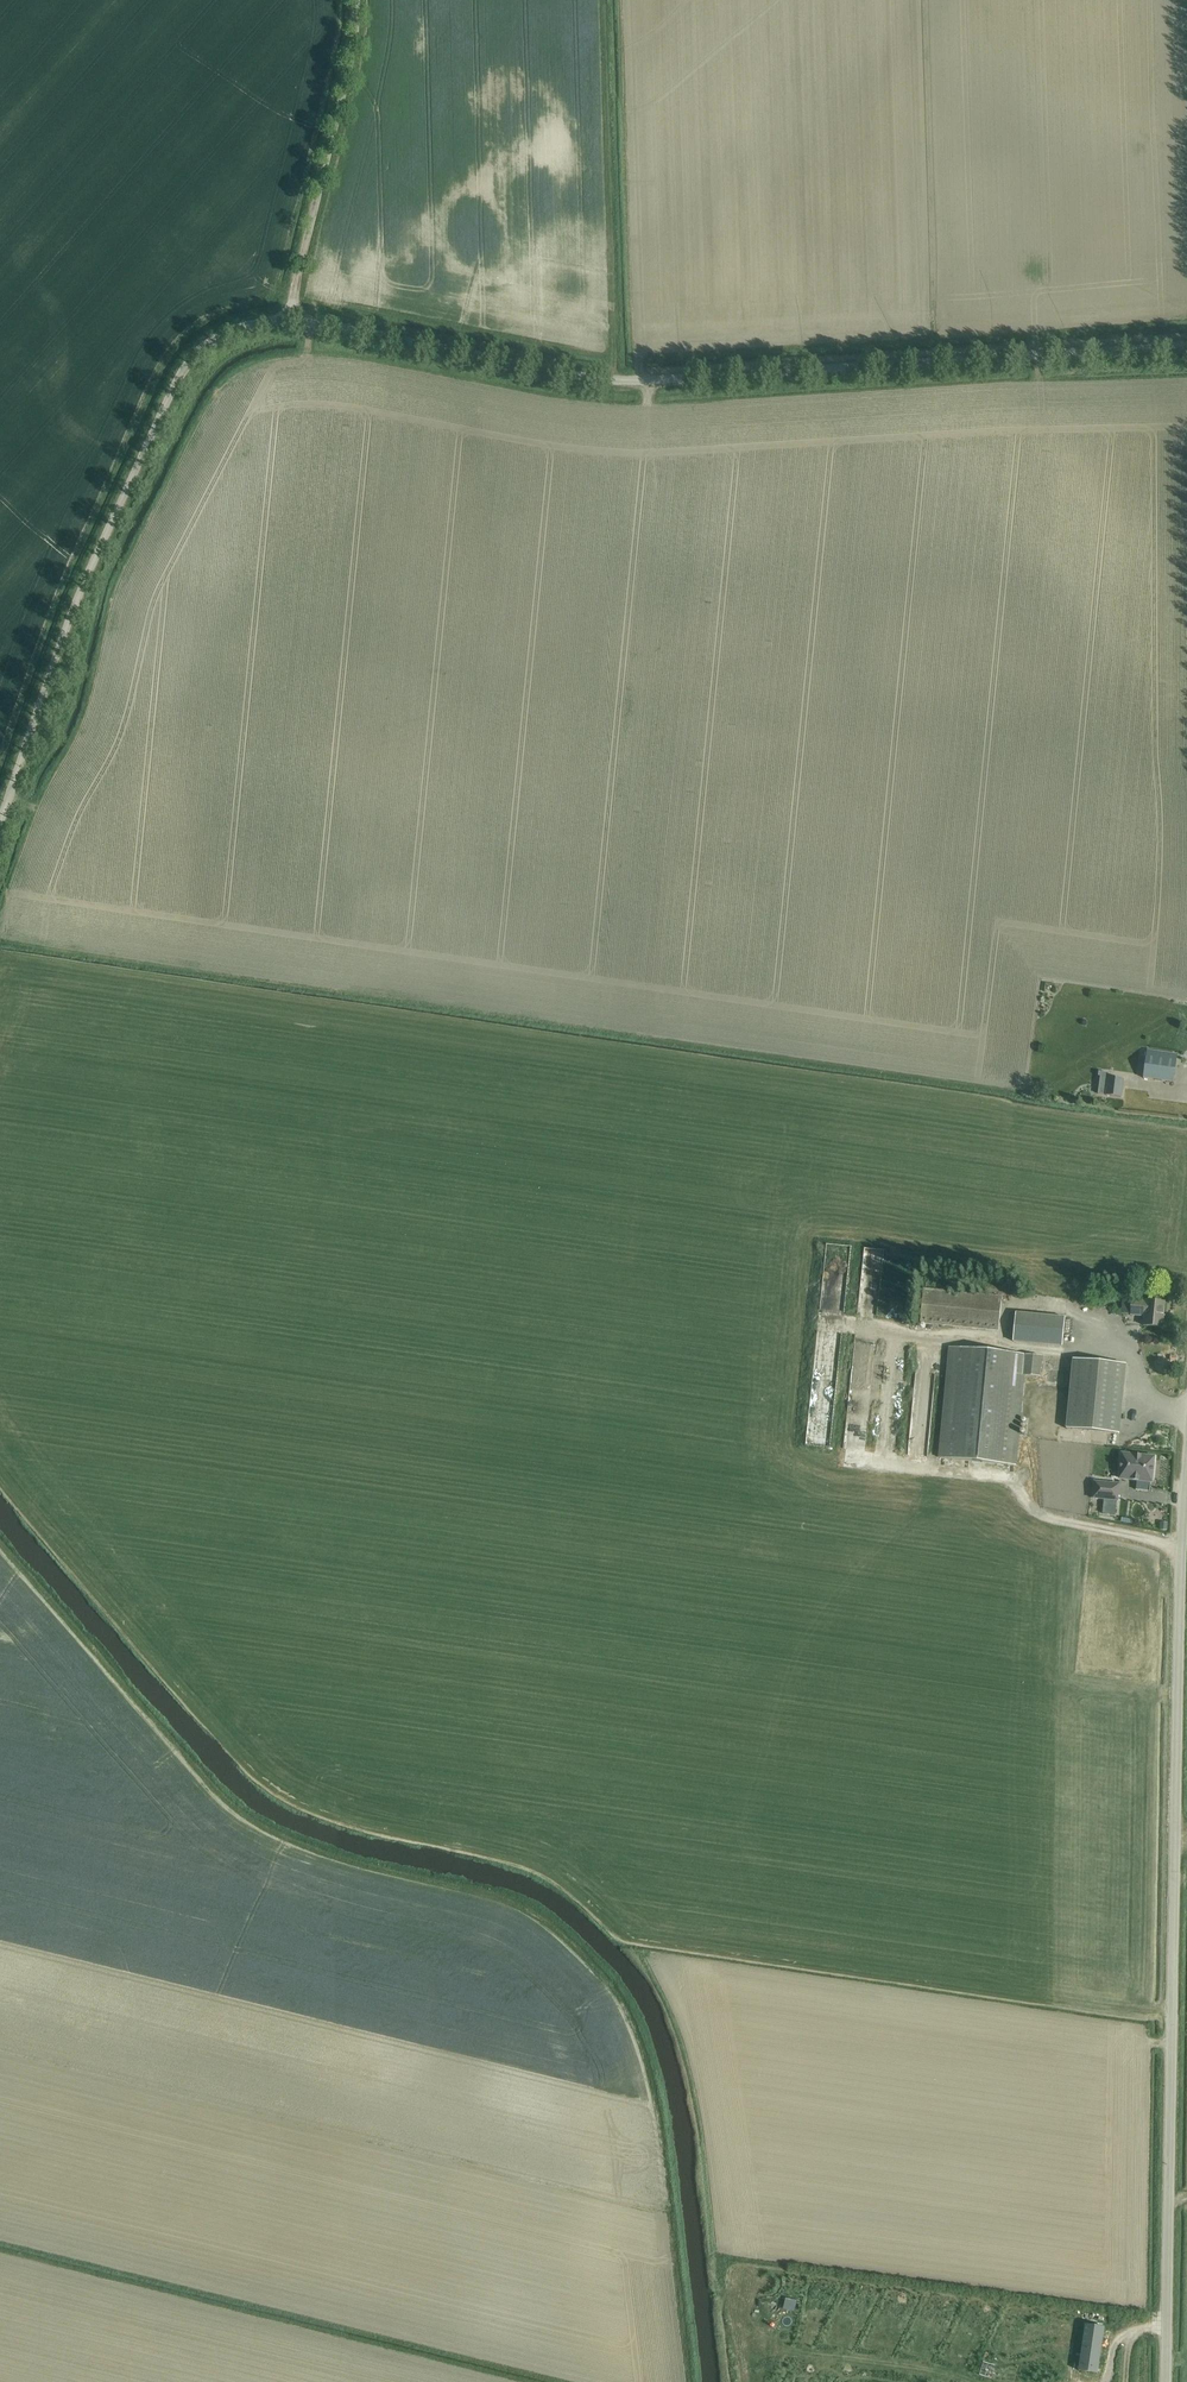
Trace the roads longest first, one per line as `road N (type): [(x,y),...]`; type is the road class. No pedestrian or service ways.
road 1 (unclassified): [(0,838),(85,593),(196,357),(215,342),(294,319),(636,382),(1186,347)]
road 2 (unclassified): [(1166,2381),(1171,1863),(1186,1576)]

